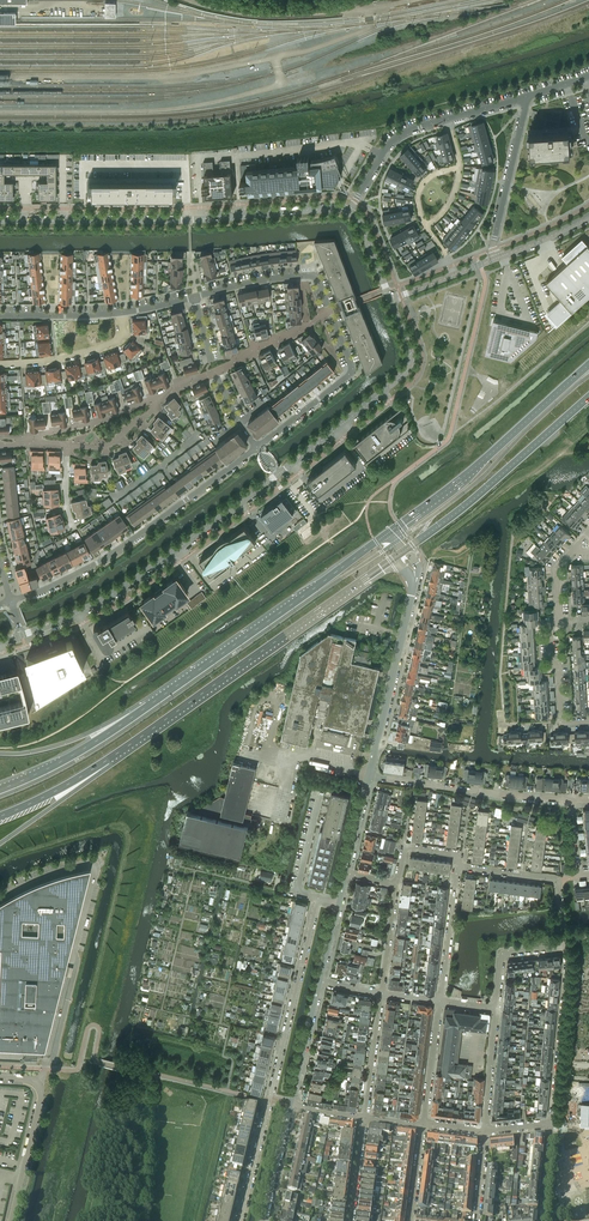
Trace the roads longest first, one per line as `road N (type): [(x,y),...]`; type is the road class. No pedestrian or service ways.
road 1 (trunk): [(106,761),(397,557)]
road 2 (tertiary): [(0,220),(350,212)]
road 3 (residential): [(318,899),(240,1220)]
road 4 (tertiary): [(279,474),(126,585),(22,635)]
road 5 (residential): [(257,447),(101,560),(11,600)]
road 6 (trunk): [(392,530),(178,684)]
road 7 (trunk): [(588,365),(392,530)]
road 8 (tertiary): [(391,299),(409,347),(408,369),(279,474)]
road 9 (trunk): [(407,549),(588,397)]
road 10 (trunk): [(178,684),(86,747),(0,789)]
road 11 (residential): [(562,722),(549,637),(559,614),(557,571),(588,533)]
road 12 (residential): [(569,799),(369,776)]
road 13 (trunk): [(178,684),(76,738),(0,753)]
road 14 (tertiary): [(369,776),(411,596)]
road 15 (residential): [(331,312),(352,372),(257,447)]
road 16 (residential): [(553,1124),(565,946)]
road 17 (residential): [(565,946),(559,880),(459,867)]
road 18 (residential): [(524,97),(497,258)]
road 19 (residential): [(195,297),(310,275),(331,312)]
road 20 (residential): [(124,312),(123,337),(112,344),(0,364)]
road 21 (residential): [(30,438),(95,448),(160,398)]
road 22 (residential): [(350,212),(395,139),(450,119)]
road 23 (unclassified): [(10,1220),(40,1095),(36,1083)]
road 24 (residential): [(160,398),(30,438)]
road 25 (residential): [(459,867),(440,1000)]
road 26 (trunk): [(0,843),(106,761)]
road 27 (residential): [(216,372),(331,312)]
road 28 (tertiary): [(290,1105),(320,981)]
road 29 (residential): [(380,992),(365,1118)]
road 30 (residential): [(318,899),(296,894),(320,794)]
road 31 (residential): [(423,1124),(440,1000)]
road 32 (residential): [(496,1007),(486,1131)]
road 33 (residential): [(0,315),(124,312)]
road 34 (trunk): [(0,816),(106,761)]

